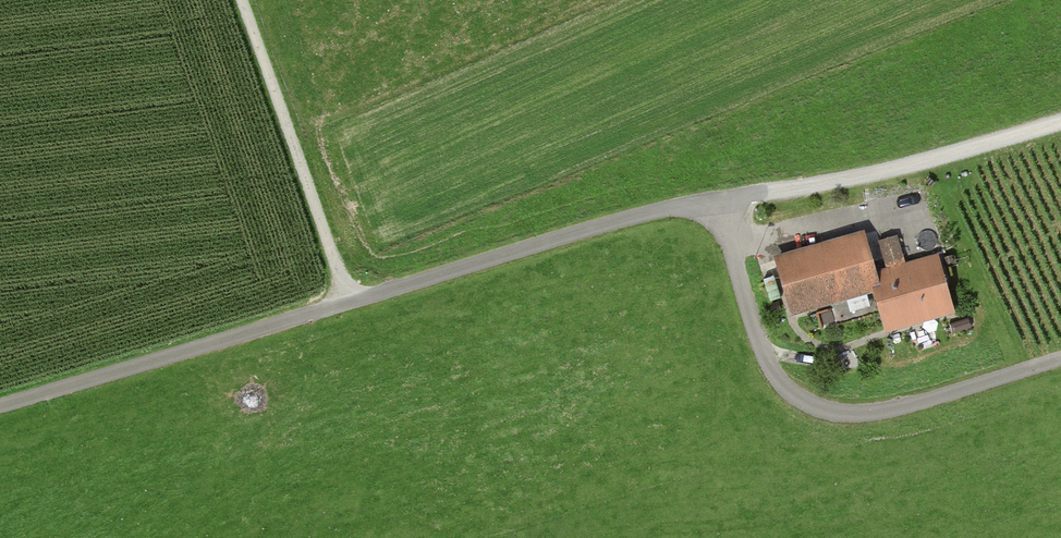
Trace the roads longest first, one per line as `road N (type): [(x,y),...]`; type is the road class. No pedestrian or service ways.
road 1 (track): [(0,405),(661,211),(717,202)]
road 2 (track): [(717,202),(757,347),(790,396),(820,412),(918,409),(1060,365)]
road 3 (track): [(717,202),(935,162),(1060,123)]
road 4 (track): [(240,0),(348,305)]

